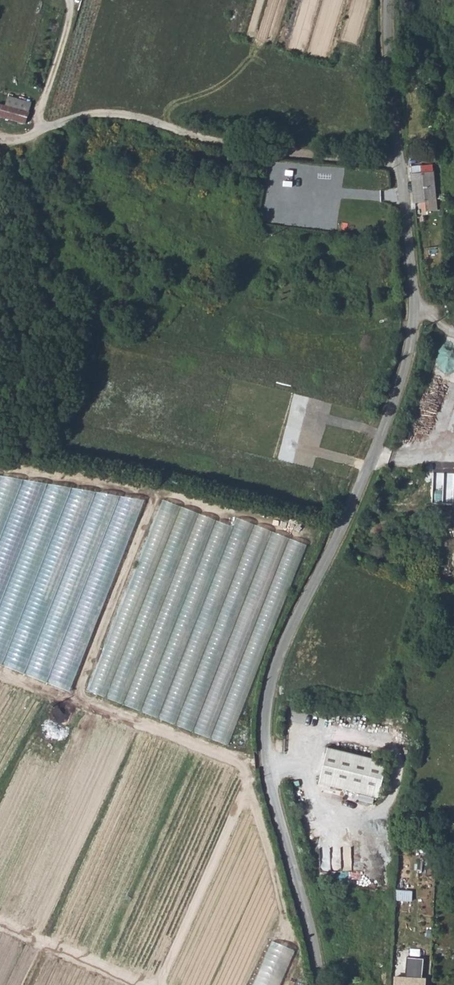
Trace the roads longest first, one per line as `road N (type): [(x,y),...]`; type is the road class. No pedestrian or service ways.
road 1 (unclassified): [(391,0),(412,339),(355,503),(275,671),(265,722),(269,773),(321,984)]
road 2 (track): [(401,167),(260,153),(127,118),(0,143)]
road 3 (track): [(0,674),(74,704),(156,492)]
road 4 (track): [(0,467),(156,492),(290,527)]
road 5 (track): [(268,762),(249,763),(77,696)]
road 6 (track): [(145,984),(0,919)]

